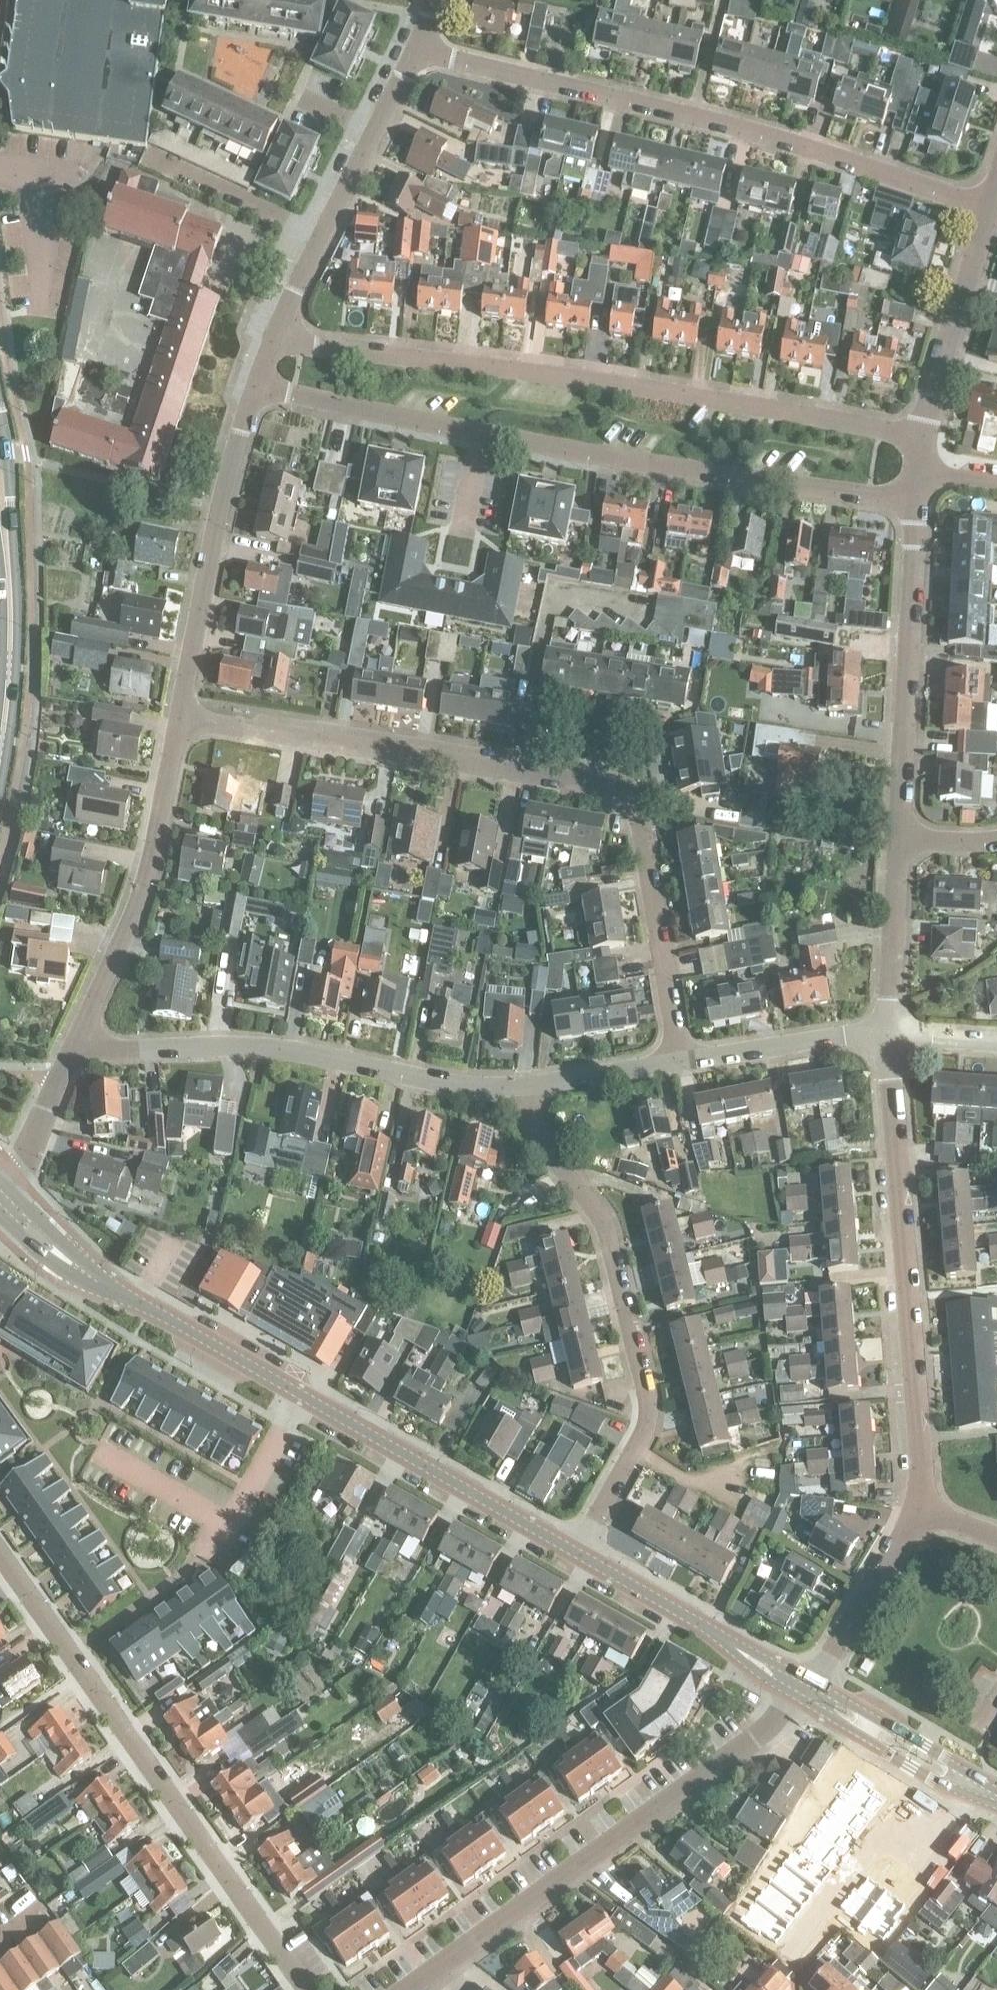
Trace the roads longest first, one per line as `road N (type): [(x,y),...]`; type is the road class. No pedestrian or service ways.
road 1 (residential): [(679,1065),(642,816),(625,797),(602,786),(181,719)]
road 2 (residential): [(257,385),(623,461),(917,502)]
road 3 (residential): [(922,435),(276,335)]
road 4 (residential): [(993,207),(697,117),(418,54)]
road 5 (residential): [(307,1989),(0,1556)]
road 6 (residential): [(571,1552),(641,1450),(648,1418),(603,1234),(514,1089)]
road 7 (residential): [(410,1989),(813,1691)]
road 8 (residential): [(921,1515),(922,1430),(889,1037)]
road 9 (residential): [(75,1050),(248,1048),(464,1088),(514,1089)]
road 10 (residential): [(75,1050),(153,868),(181,719)]
road 11 (residential): [(181,719),(220,509),(257,385)]
road 12 (secondary): [(303,1395),(70,1255),(18,1207)]
road 13 (residential): [(900,844),(917,502)]
road 14 (secondary): [(571,1552),(303,1395)]
road 15 (secondary): [(813,1691),(571,1552)]
road 16 (secondary): [(0,762),(12,591),(0,487)]
road 17 (residential): [(791,1951),(878,1846),(920,1857),(974,1785)]
road 18 (residential): [(922,435),(993,207)]
road 19 (residential): [(276,335),(378,132)]
road 20 (residential): [(679,1065),(889,1037)]
road 21 (residential): [(813,1691),(921,1515)]
road 22 (residential): [(889,1037),(900,844)]
road 23 (secondary): [(813,1691),(838,1721),(911,1767),(937,1781),(974,1785)]
road 24 (secondary): [(974,1785),(923,1744),(813,1691)]
road 25 (residential): [(18,1207),(22,1165),(75,1050)]
road 26 (residential): [(514,1089),(679,1065)]
road 27 (residential): [(221,1520),(230,1525),(303,1395)]
road 28 (residential): [(101,1453),(221,1520)]

